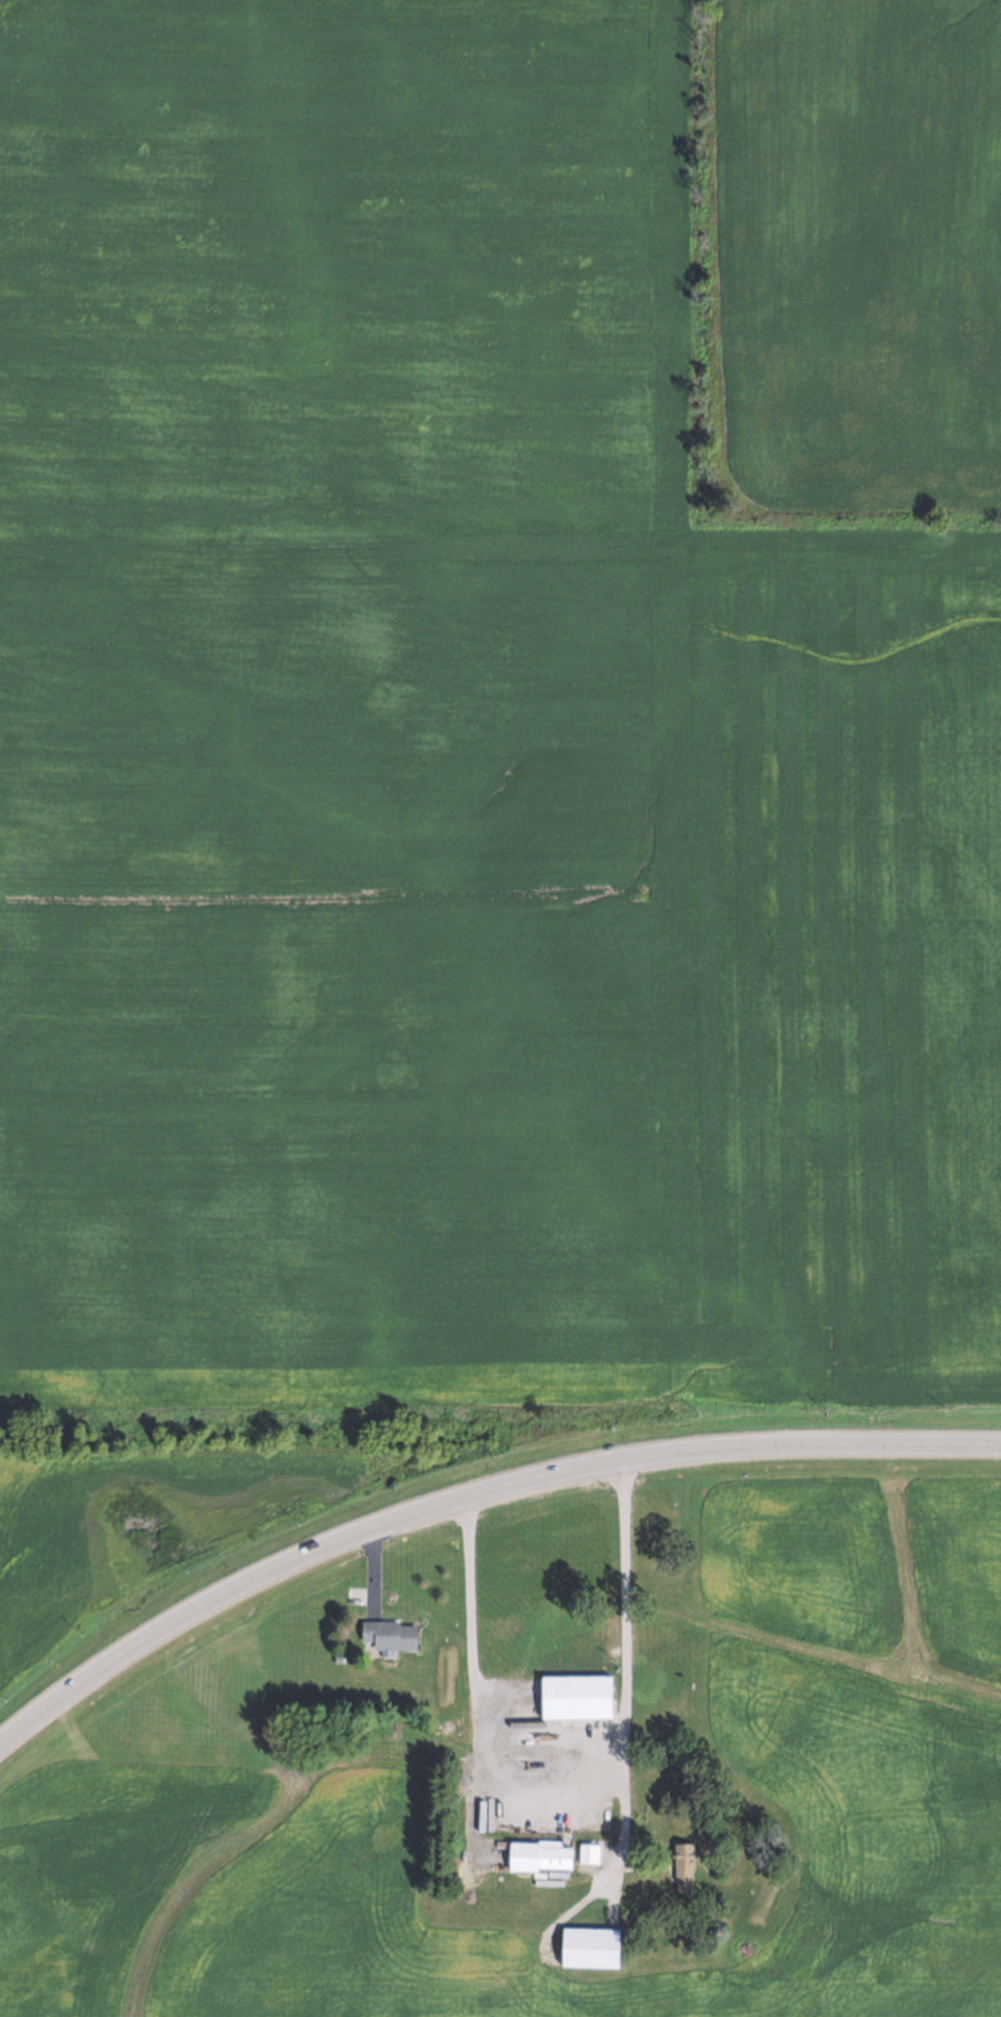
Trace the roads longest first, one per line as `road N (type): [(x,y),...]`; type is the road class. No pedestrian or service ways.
road 1 (tertiary): [(0,1746),(155,1633),(251,1581),(352,1535),(471,1498),(573,1468),(766,1443),(1000,1444)]

